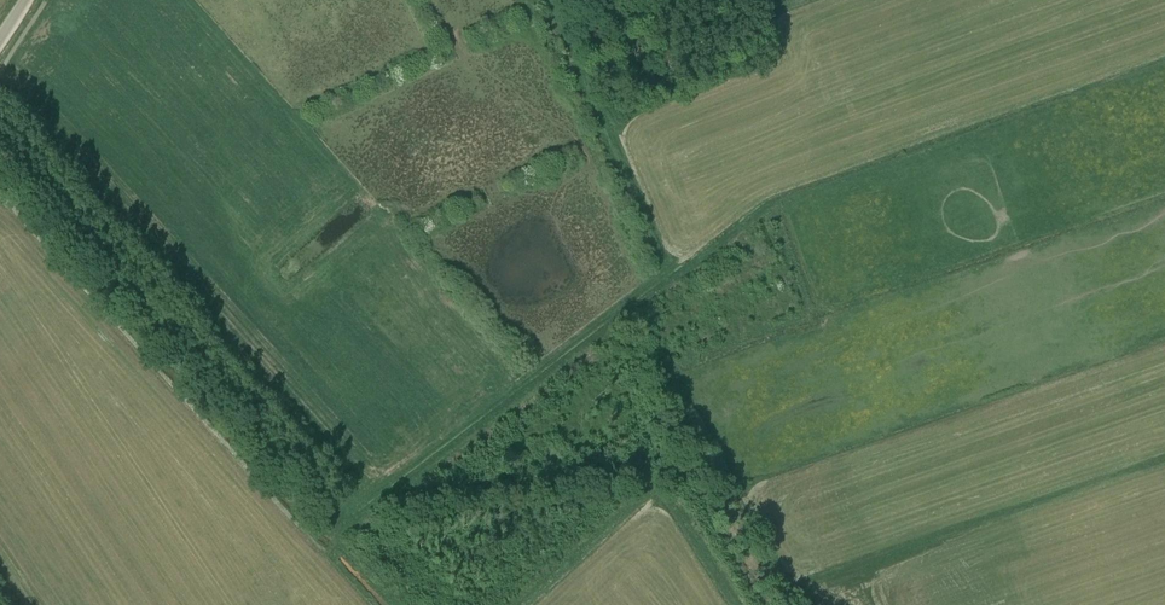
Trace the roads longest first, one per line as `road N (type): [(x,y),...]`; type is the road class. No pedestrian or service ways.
road 1 (track): [(338,530),(696,472),(700,463),(611,312)]
road 2 (track): [(338,530),(0,152)]
road 3 (track): [(324,555),(0,193)]

